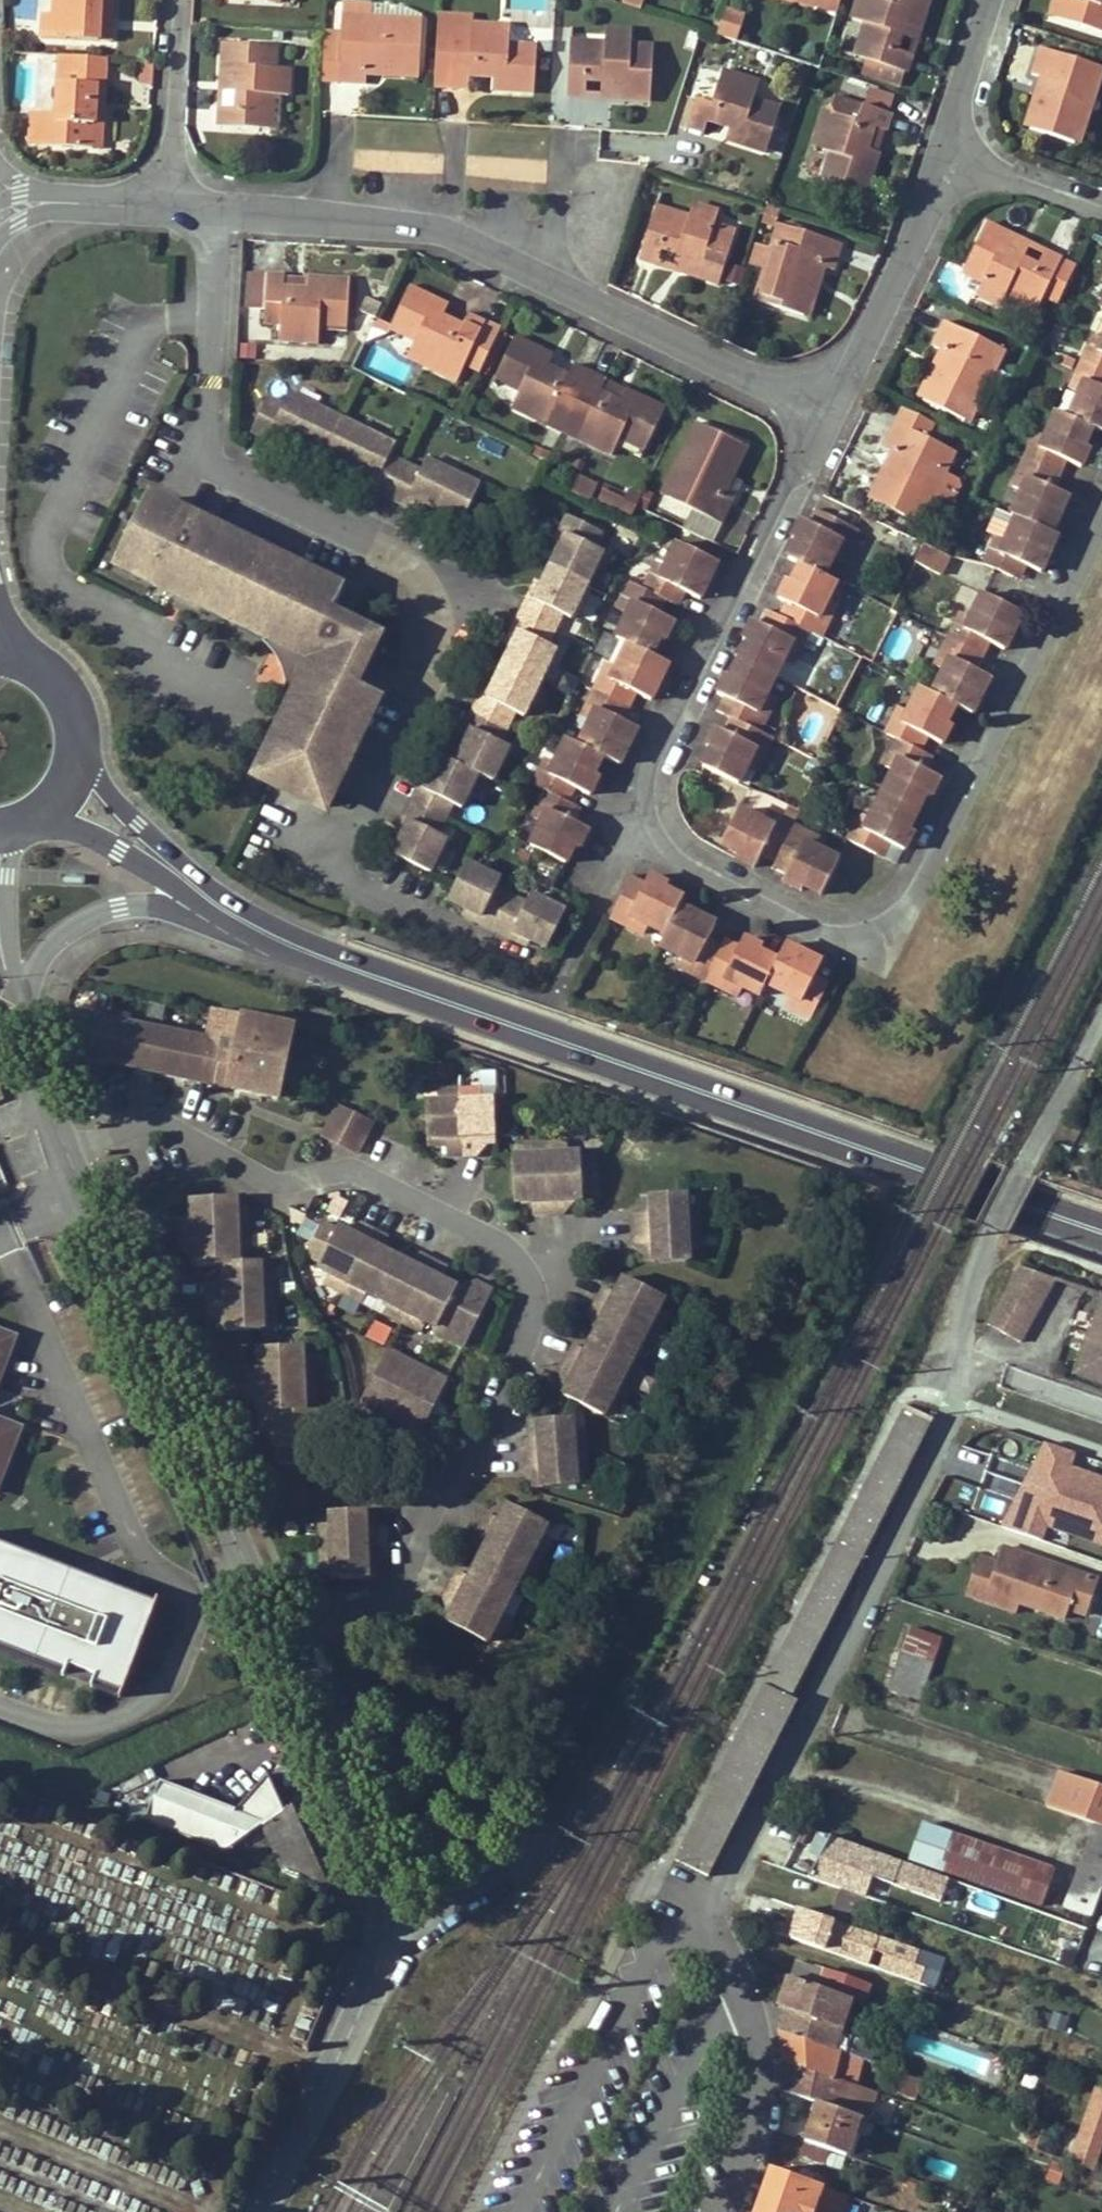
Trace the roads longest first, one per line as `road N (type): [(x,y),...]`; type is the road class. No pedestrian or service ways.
road 1 (residential): [(828,413),(781,491),(650,768),(657,809),(686,852),(826,938),(864,937),(907,915),(1101,513)]
road 2 (residential): [(706,1925),(921,1479),(952,1400),(976,1271),(1101,1010)]
road 3 (residential): [(279,1639),(381,1598),(408,1573),(447,1482),(489,1437),(501,1412),(533,1321),(532,1281),(495,1240),(353,1170),(271,1179),(153,1123),(65,1150)]
road 4 (secondary): [(322,954),(1101,1235)]
road 5 (residential): [(828,413),(445,224),(222,203)]
road 6 (unclassified): [(279,1639),(65,1150)]
road 7 (residential): [(222,203),(206,470),(370,542)]
road 8 (unclassified): [(384,1941),(509,1867),(517,1832),(310,1708)]
road 9 (secondary): [(322,954),(181,861),(139,823),(82,748)]
road 10 (residential): [(706,1925),(750,2064),(736,2158),(710,2211)]
road 11 (unclassified): [(262,2211),(366,2000),(384,1941)]
road 12 (residential): [(20,1017),(48,949),(89,915),(165,907),(247,929)]
road 13 (residential): [(941,151),(910,249),(828,413)]
road 14 (unclassified): [(384,1941),(384,1879),(310,1708)]
road 15 (secondary): [(38,818),(120,847),(247,929)]
road 16 (residential): [(178,0),(165,203)]
road 17 (unclassified): [(20,1017),(8,907),(14,828)]
road 18 (residential): [(1101,212),(941,151)]
road 19 (residential): [(989,0),(941,151)]
road 20 (unclassified): [(65,1150),(20,1017)]

